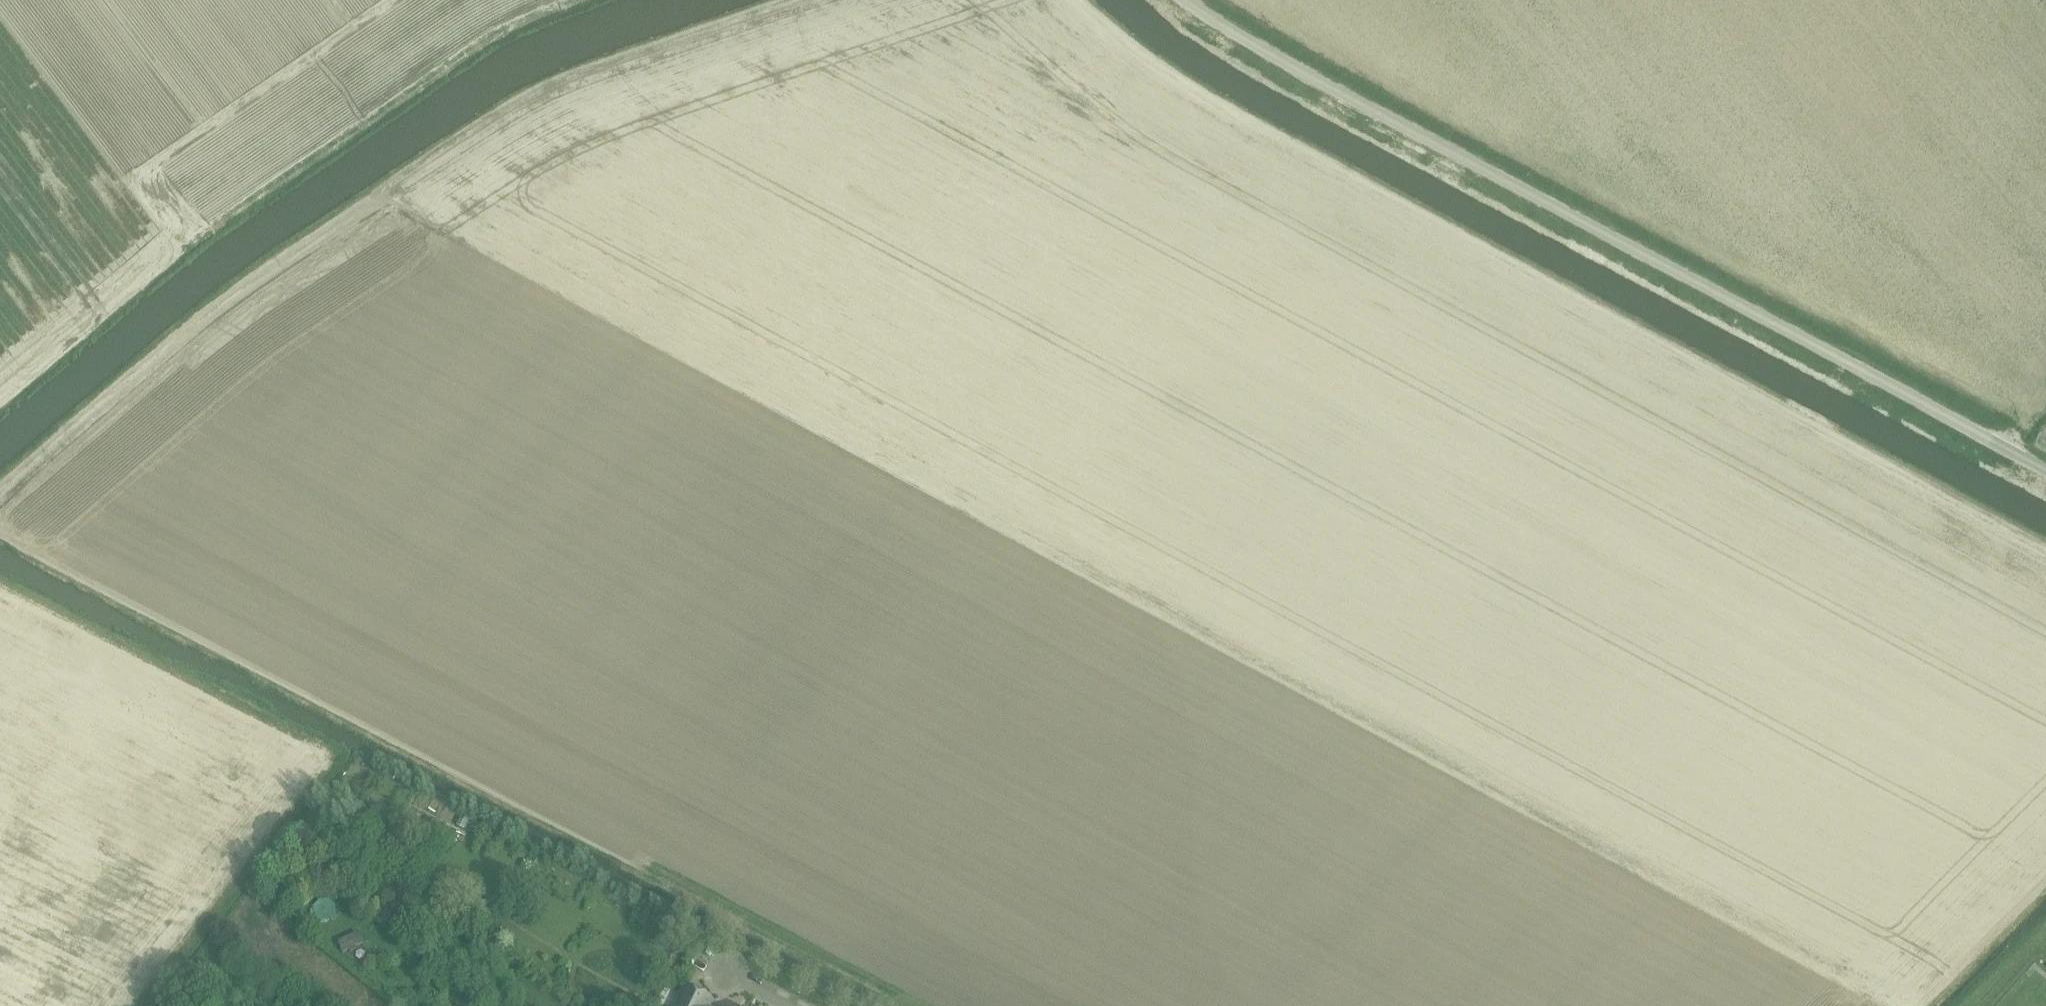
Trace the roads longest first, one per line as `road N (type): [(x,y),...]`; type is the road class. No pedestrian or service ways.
road 1 (unclassified): [(2045,473),(1181,0)]
road 2 (track): [(0,498),(229,297),(522,103),(585,74),(809,0)]

